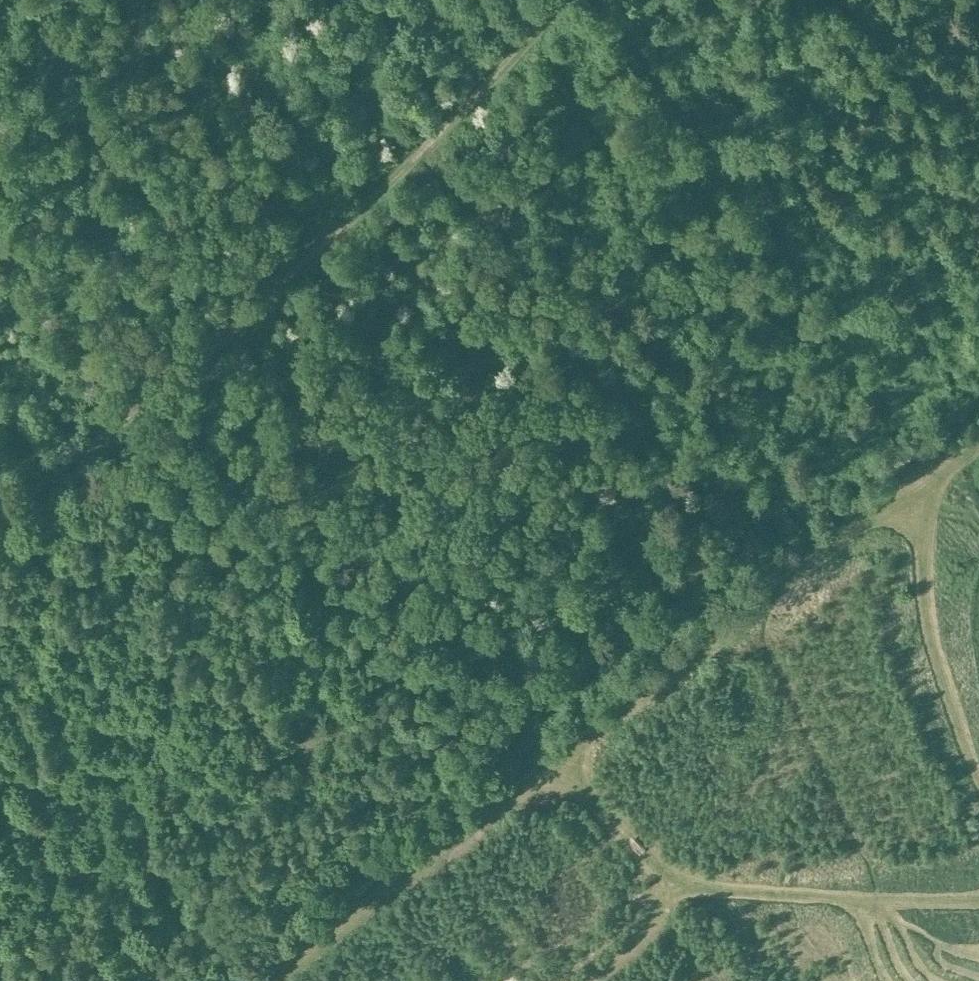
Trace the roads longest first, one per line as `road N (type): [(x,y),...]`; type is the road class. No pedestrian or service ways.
road 1 (track): [(266,980),(726,620),(875,513),(923,492),(978,439)]
road 2 (track): [(0,509),(249,312),(563,0)]
road 3 (track): [(541,769),(584,783),(664,876),(687,886),(737,896),(978,899)]
road 4 (track): [(978,777),(924,613),(923,492)]
road 5 (track): [(596,980),(641,935),(670,879)]

